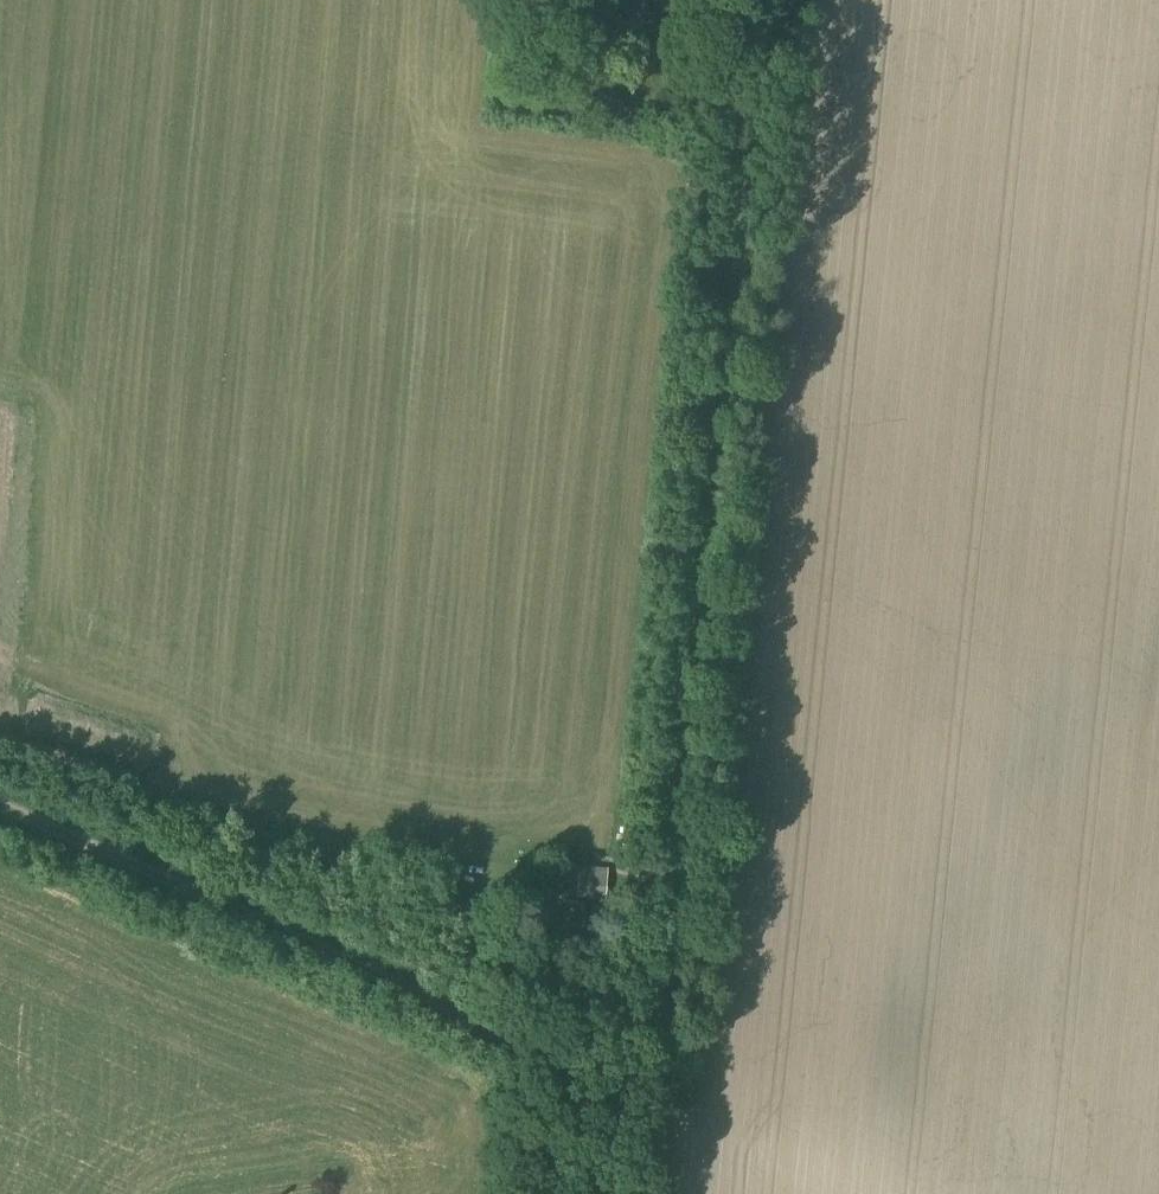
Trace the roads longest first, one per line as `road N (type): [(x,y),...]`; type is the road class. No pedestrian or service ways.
road 1 (unclassified): [(797,0),(647,1193)]
road 2 (track): [(659,1088),(497,1007),(0,787)]

